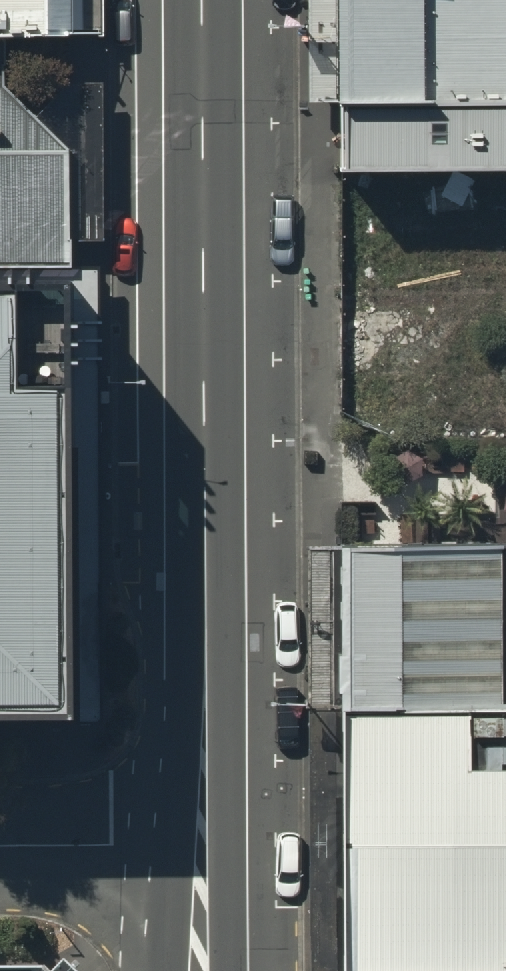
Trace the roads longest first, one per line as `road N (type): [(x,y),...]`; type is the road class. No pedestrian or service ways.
road 1 (secondary): [(205,0),(210,845)]
road 2 (unclassified): [(0,847),(210,845)]
road 3 (secondary): [(210,845),(211,970)]

